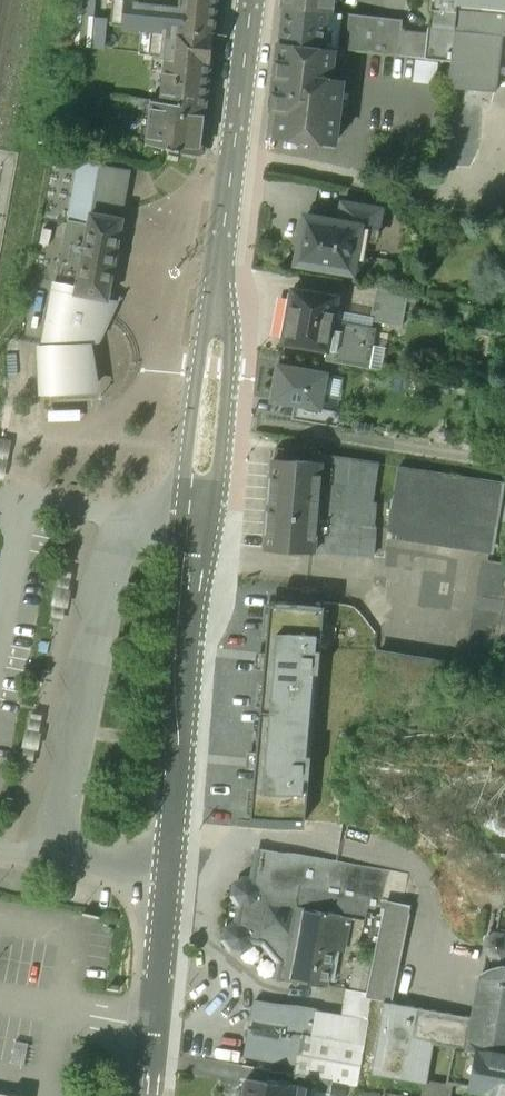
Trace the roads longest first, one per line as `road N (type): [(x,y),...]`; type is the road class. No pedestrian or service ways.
road 1 (secondary): [(253,0),(195,480),(143,1095)]

